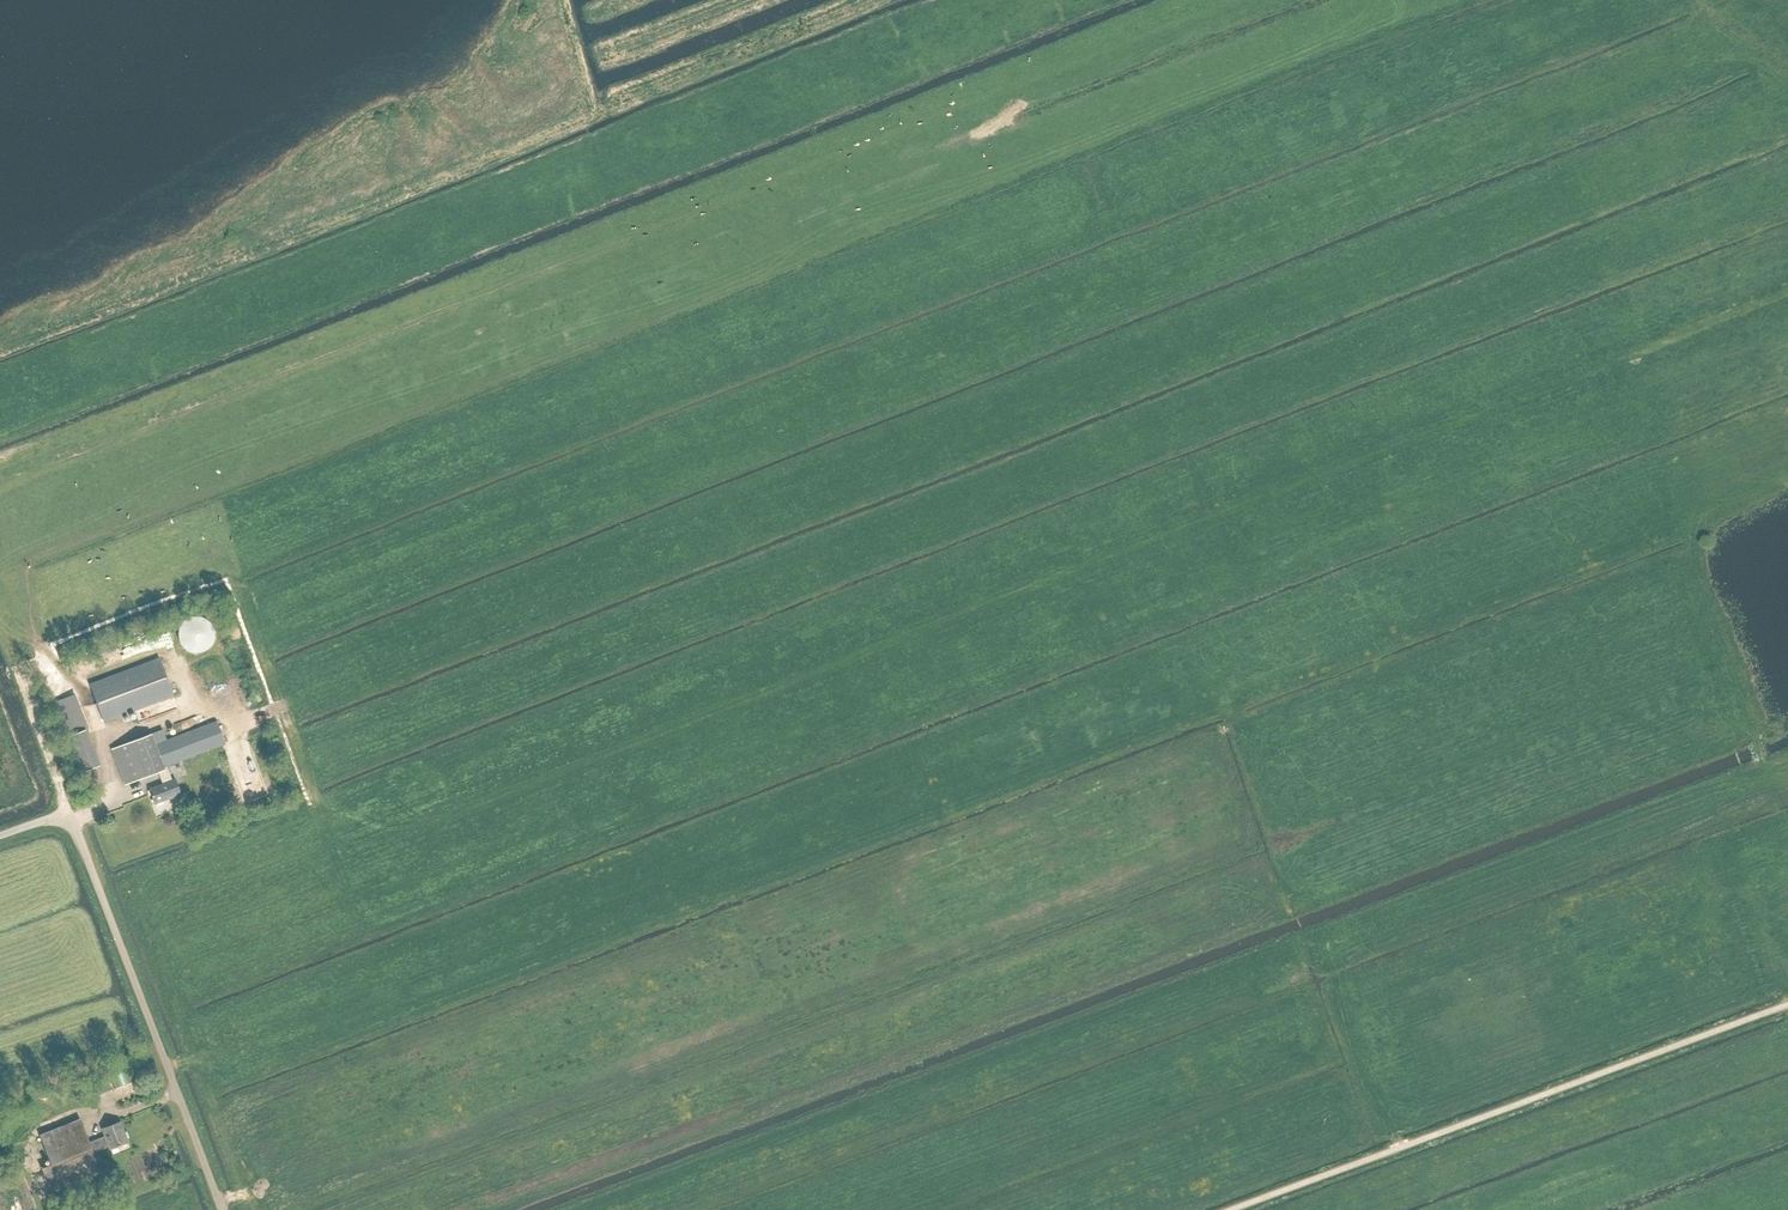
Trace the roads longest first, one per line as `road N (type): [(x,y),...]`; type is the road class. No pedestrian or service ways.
road 1 (unclassified): [(1230,1209),(1787,1004)]
road 2 (unclassified): [(218,1209),(71,819),(0,836)]

